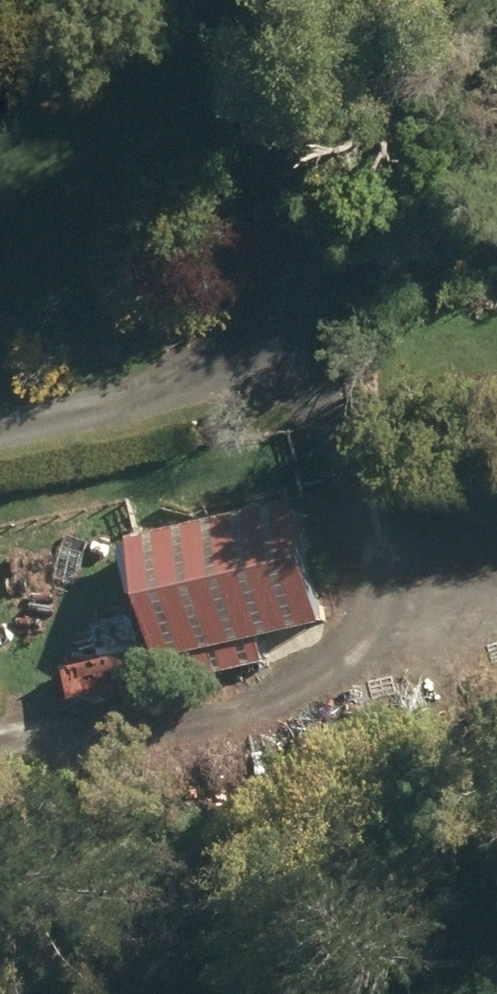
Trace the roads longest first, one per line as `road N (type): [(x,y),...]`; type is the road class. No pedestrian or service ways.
road 1 (track): [(268,0),(273,60),(261,262),(183,366),(0,439)]
road 2 (track): [(0,770),(271,739),(430,665),(496,662)]
road 3 (track): [(430,665),(354,507),(261,262)]

